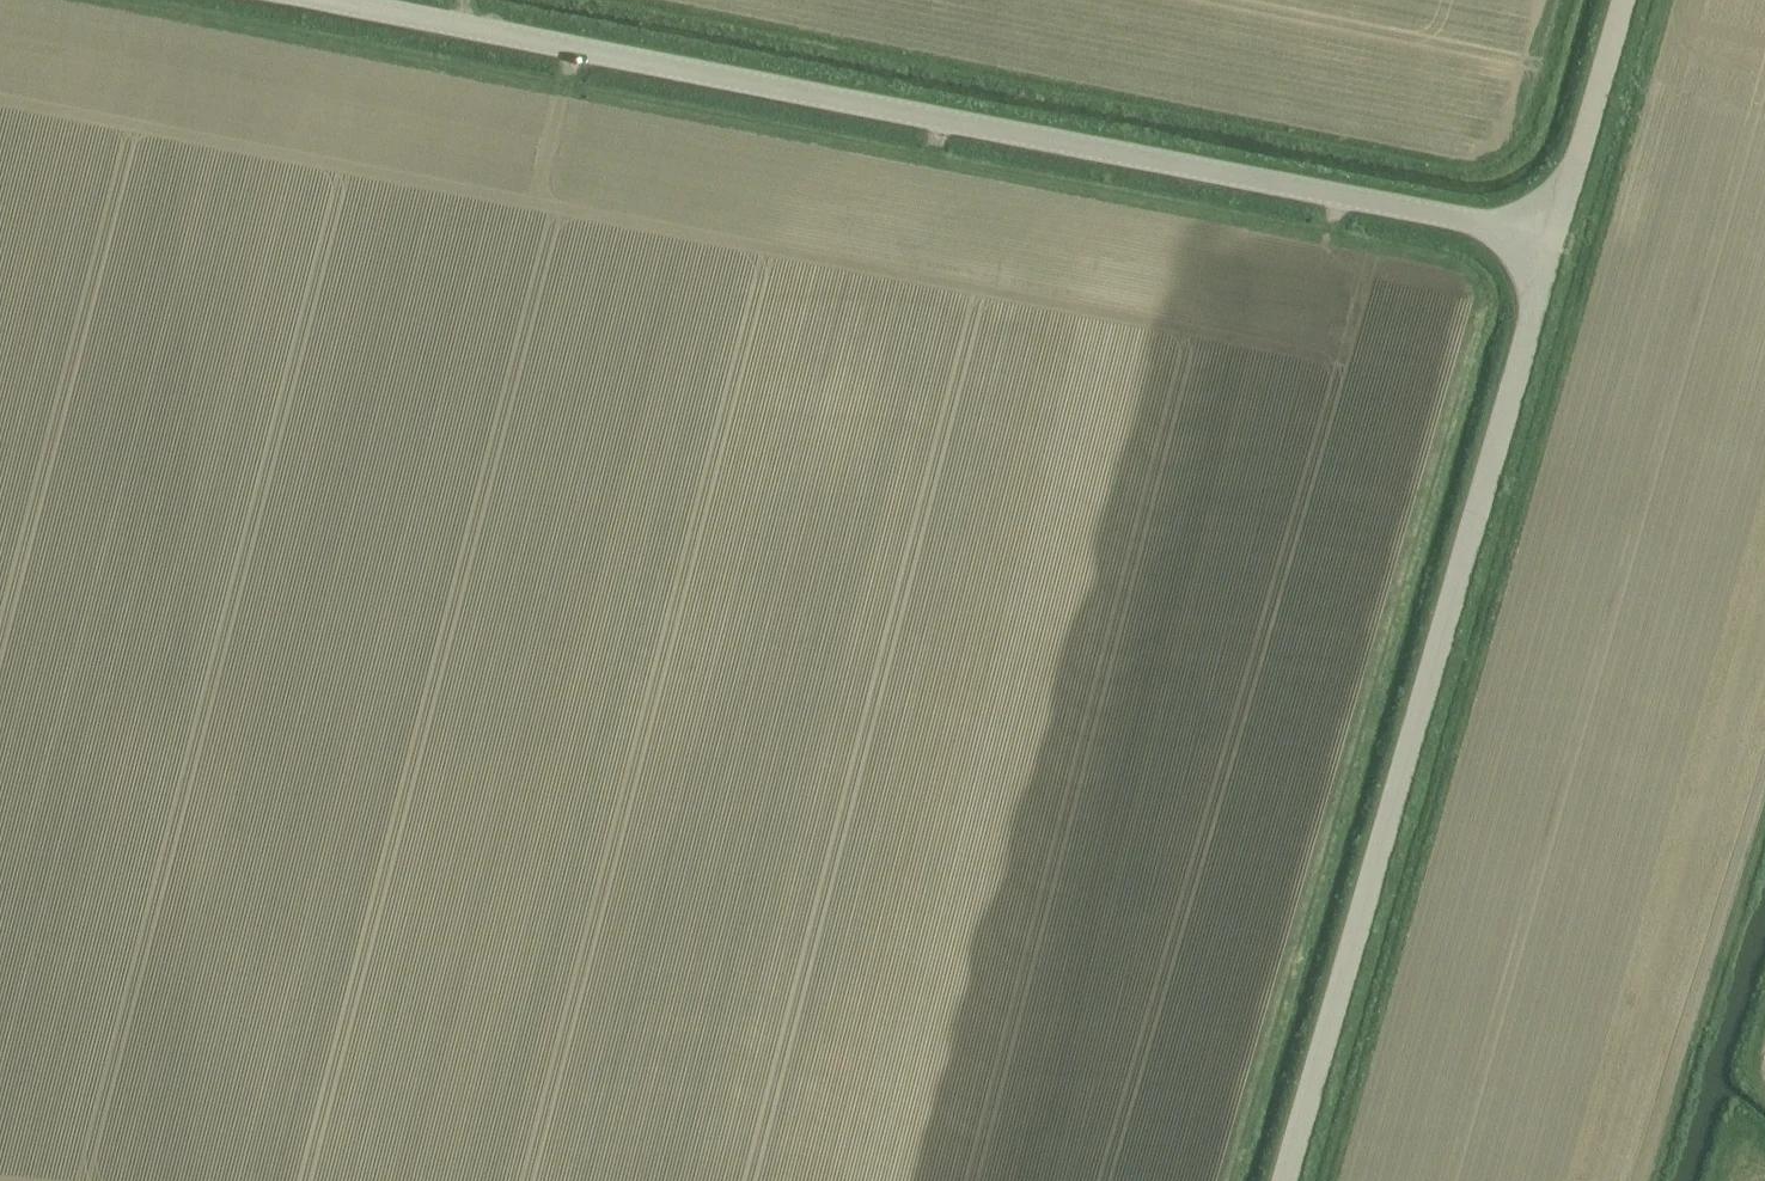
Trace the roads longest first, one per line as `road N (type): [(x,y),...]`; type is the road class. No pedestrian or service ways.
road 1 (unclassified): [(1555,238),(331,0)]
road 2 (unclassified): [(1283,1180),(1555,238)]
road 3 (unclassified): [(1555,238),(1623,0)]

